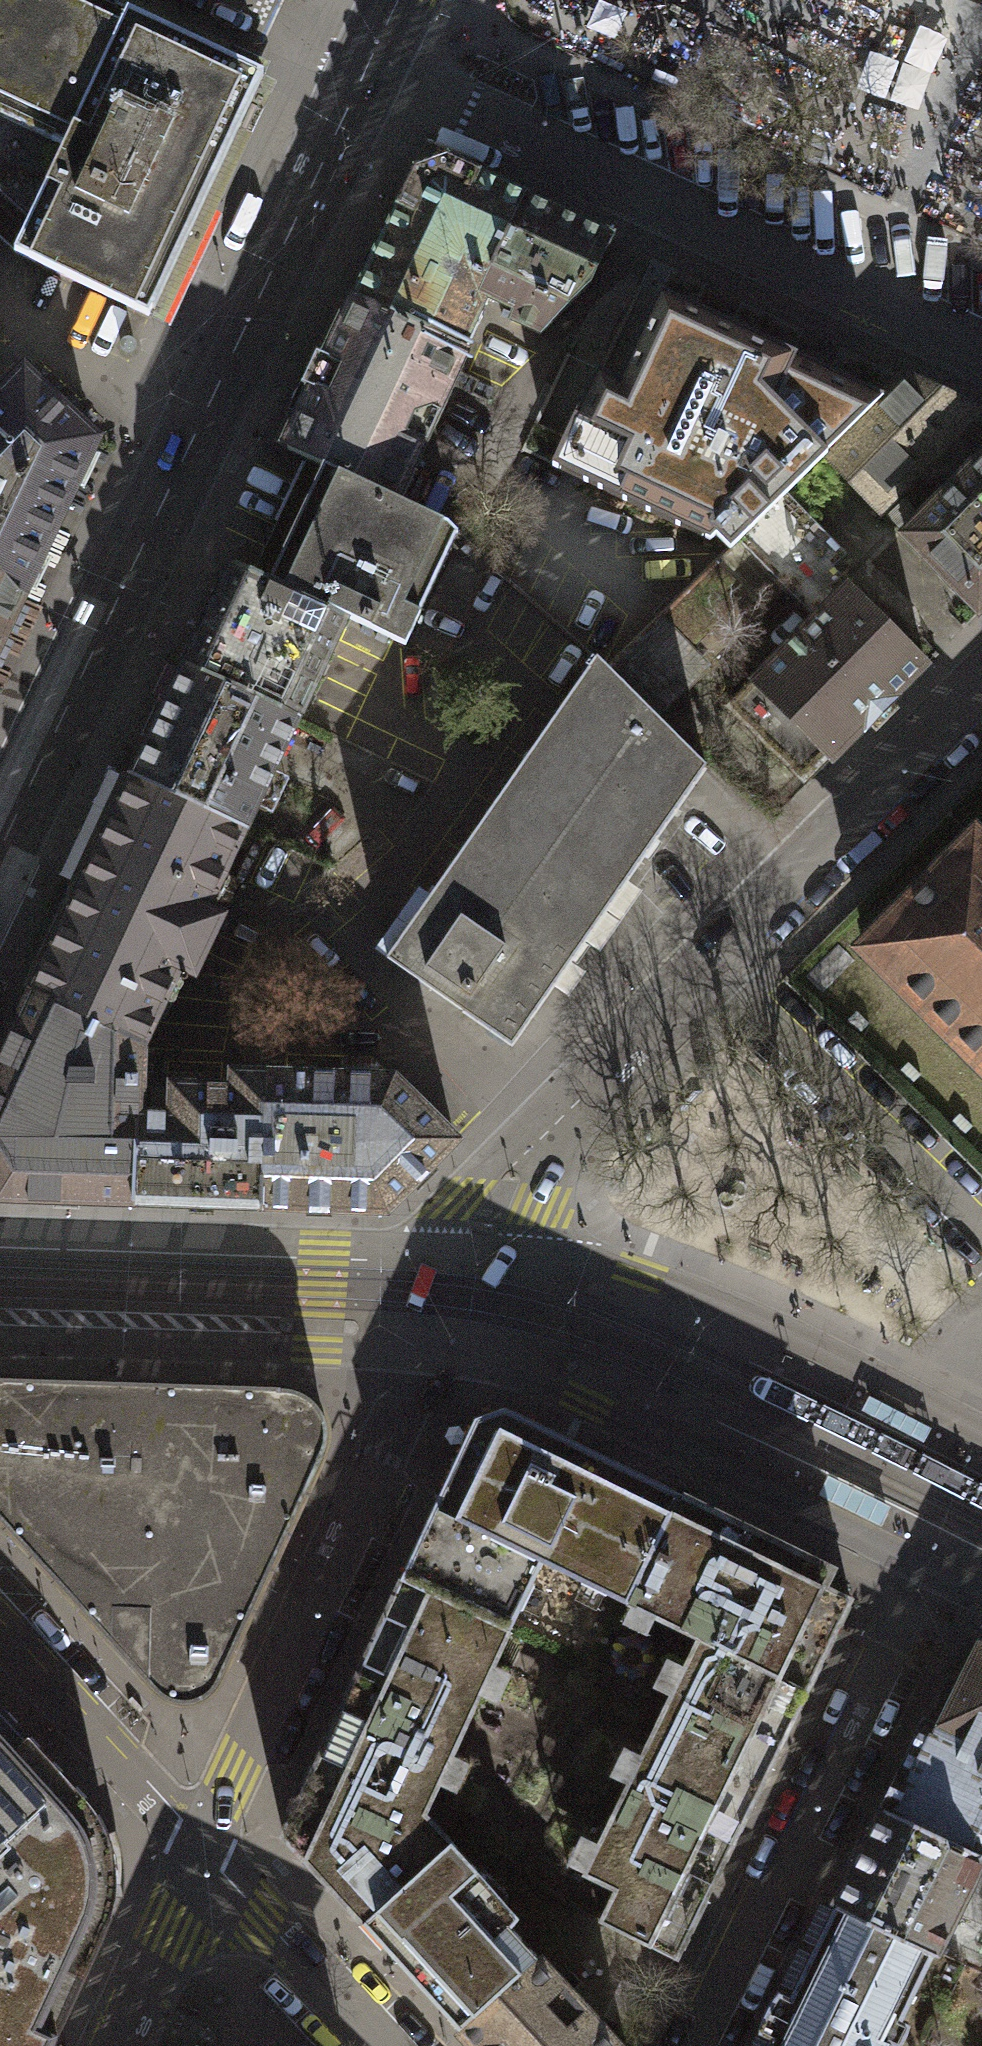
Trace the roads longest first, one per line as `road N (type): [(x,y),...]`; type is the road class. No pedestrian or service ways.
road 1 (residential): [(468,1253),(526,1154),(981,691)]
road 2 (residential): [(372,60),(981,345)]
road 3 (tertiary): [(981,1434),(775,1328),(634,1275),(574,1259),(468,1253)]
road 4 (tertiary): [(423,1355),(505,1368),(922,1570)]
road 5 (residential): [(423,1355),(199,1853)]
road 6 (residential): [(922,1570),(697,2045)]
road 7 (tertiary): [(468,1253),(0,1238)]
road 8 (tertiary): [(0,838),(197,430)]
road 9 (tertiary): [(0,1341),(423,1355)]
road 10 (tertiary): [(197,430),(372,60)]
road 11 (residential): [(0,1626),(199,1853)]
road 12 (residential): [(373,2045),(199,1853)]
road 13 (residential): [(0,289),(107,388),(197,430)]
road 14 (residential): [(199,1853),(171,1937),(119,2045)]
road 15 (residential): [(268,0),(308,30),(372,60)]

